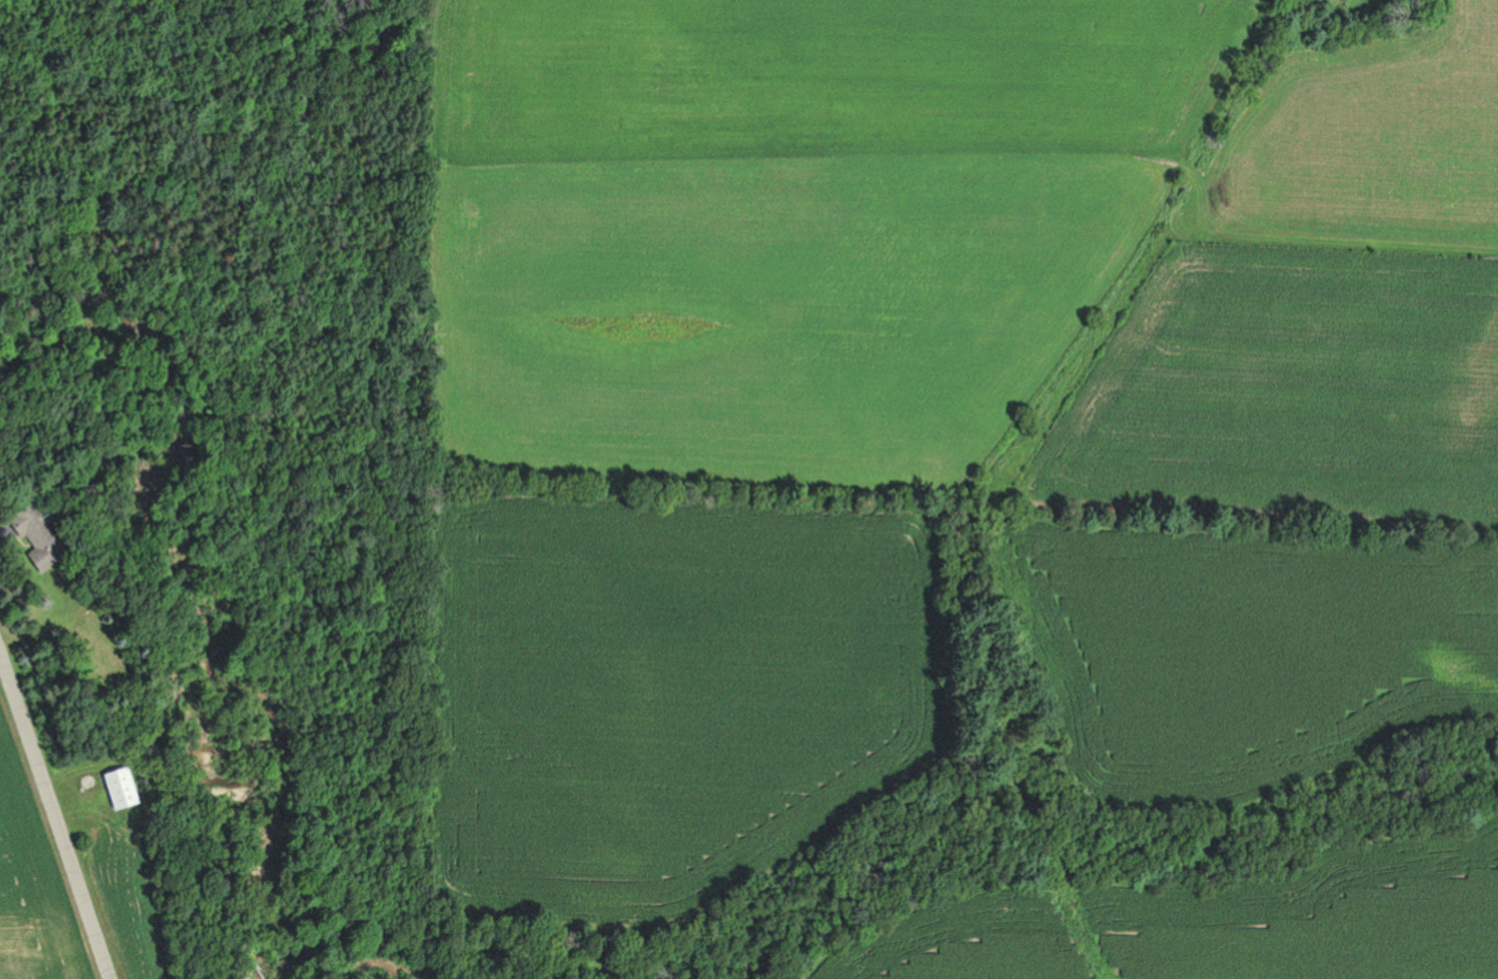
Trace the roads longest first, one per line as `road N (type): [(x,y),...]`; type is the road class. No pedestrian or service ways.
road 1 (residential): [(111,978),(0,656)]

